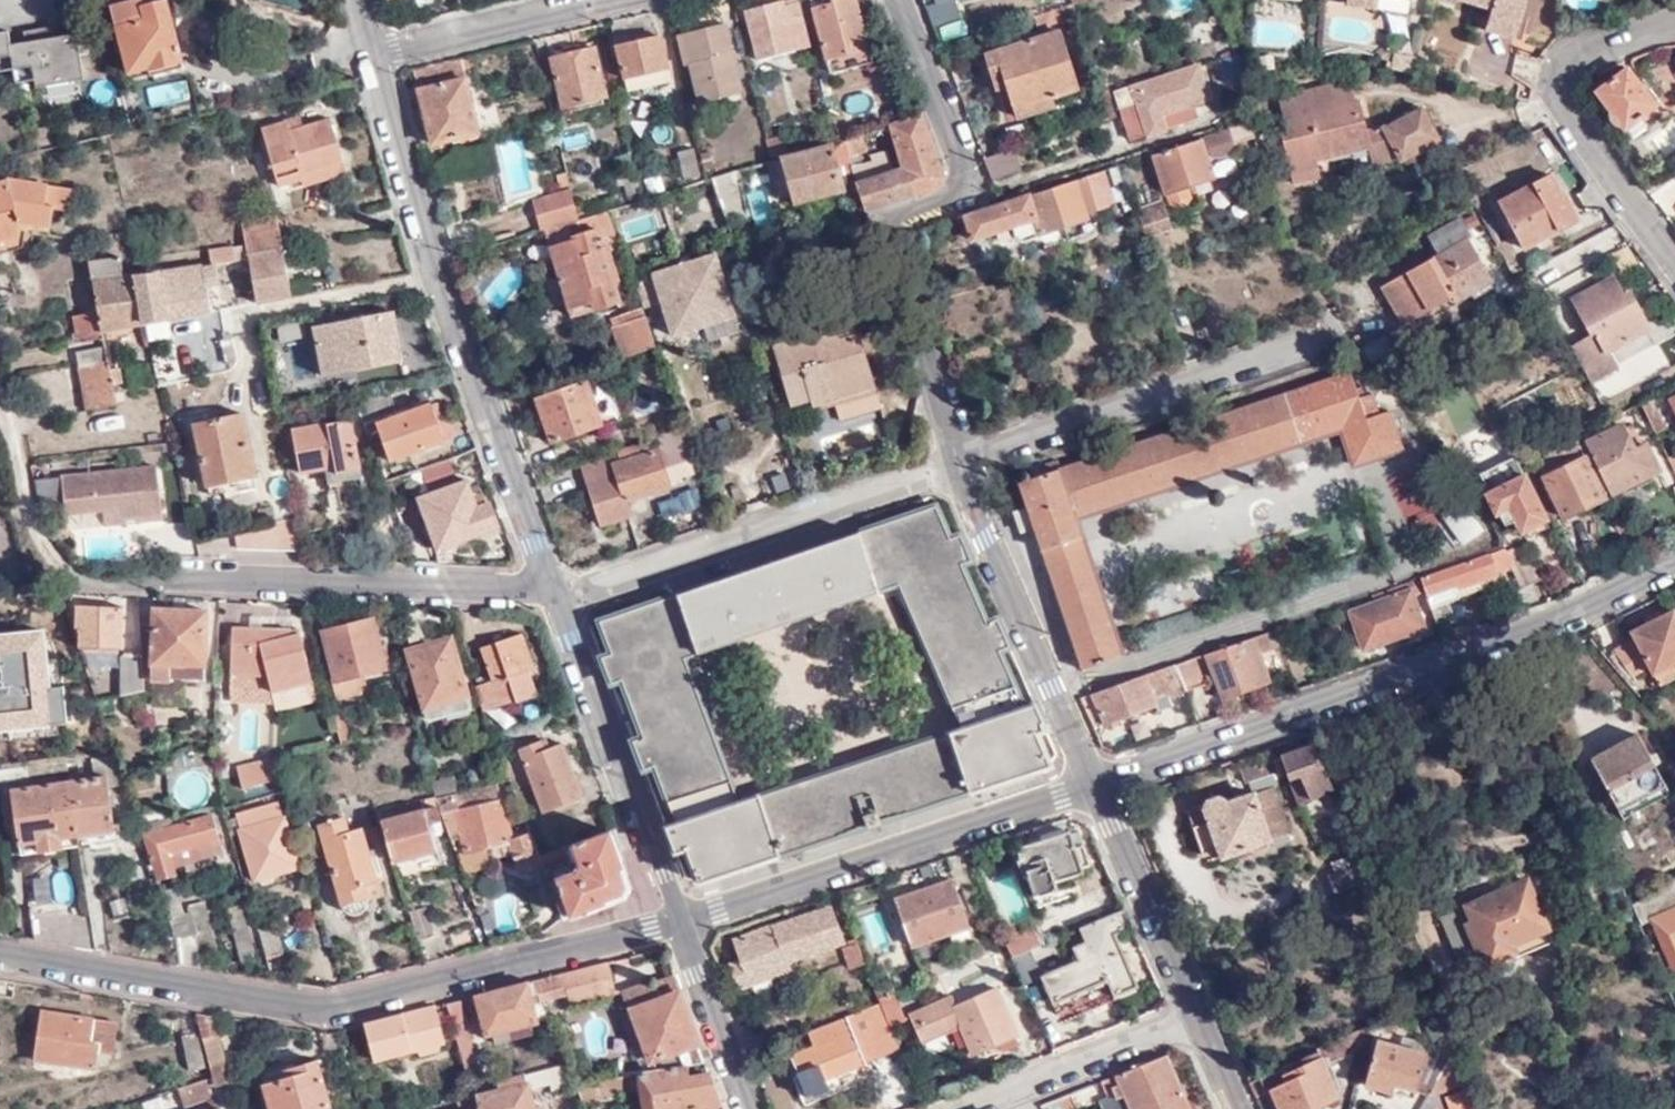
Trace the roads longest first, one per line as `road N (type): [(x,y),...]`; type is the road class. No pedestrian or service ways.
road 1 (residential): [(0,951),(326,1007),(674,924)]
road 2 (residential): [(1095,781),(1546,626),(1674,565)]
road 3 (residential): [(544,590),(430,275),(366,57)]
road 4 (residential): [(961,470),(899,243),(910,211),(956,190),(964,170),(901,0)]
road 5 (residential): [(73,573),(544,590)]
road 6 (residential): [(674,924),(1095,781)]
road 7 (residential): [(548,599),(961,470)]
road 8 (residential): [(961,470),(1342,337)]
road 9 (residential): [(1674,258),(1569,117),(1560,82),(1565,61),(1580,49),(1674,27)]
road 10 (residential): [(674,924),(548,599)]
road 11 (residential): [(1095,781),(961,470)]
road 12 (residential): [(931,1108),(1192,1008)]
road 13 (residential): [(366,57),(611,0)]
road 14 (residential): [(1192,1008),(1095,781)]
road 15 (residential): [(744,1108),(674,924)]

